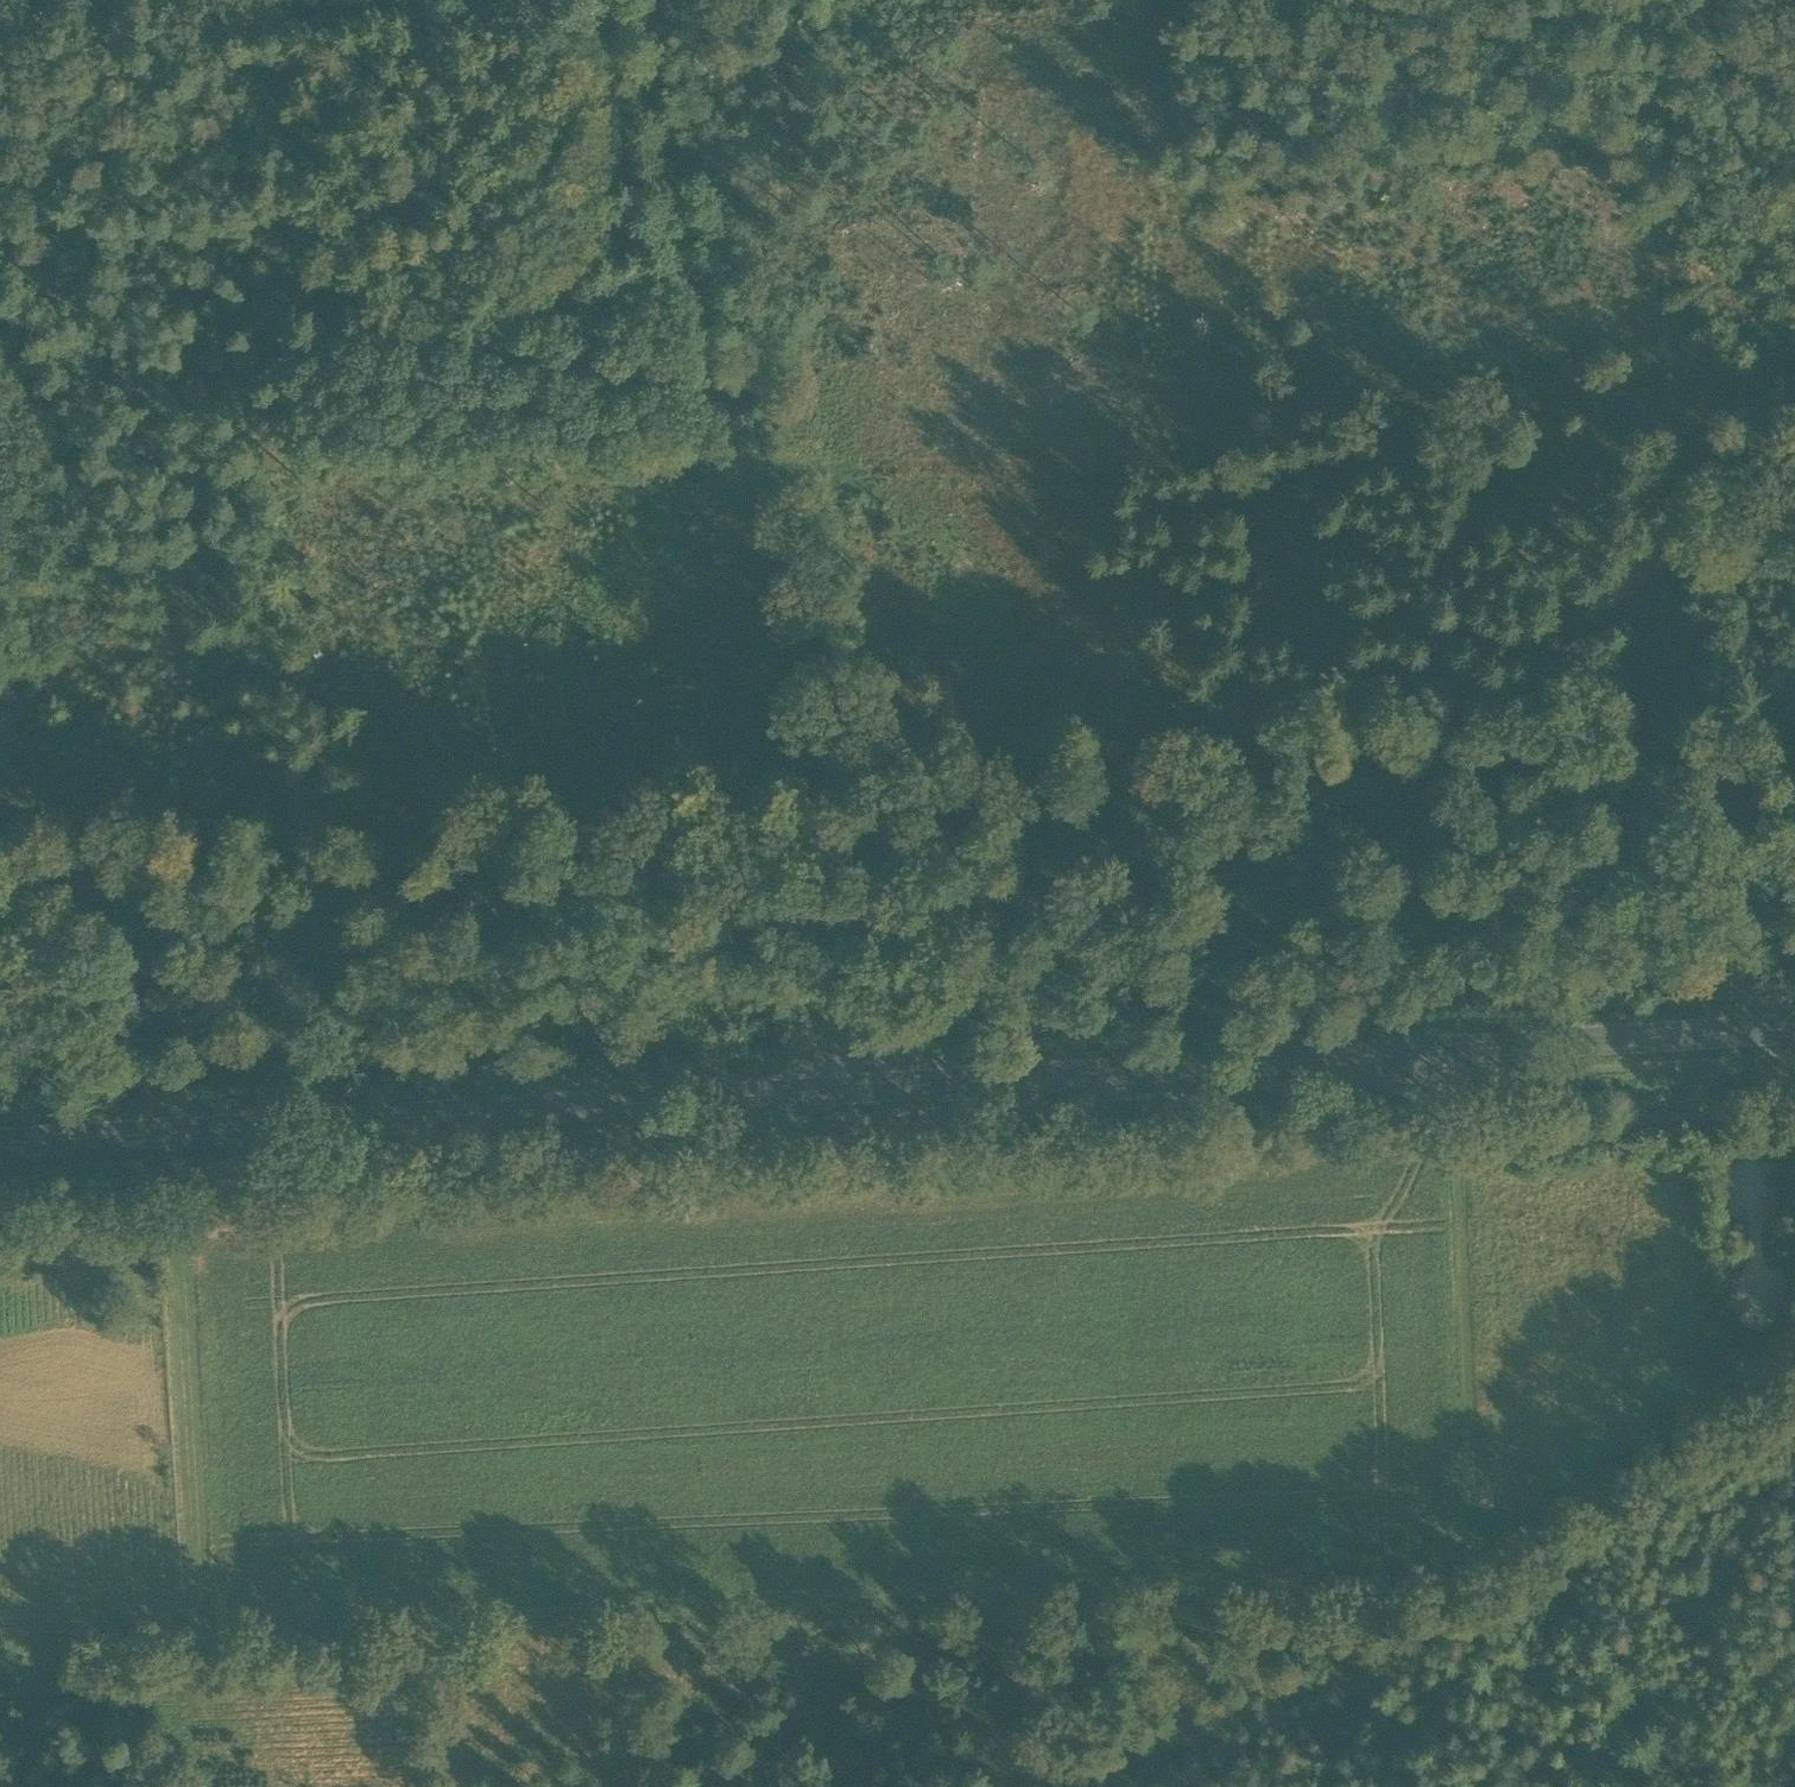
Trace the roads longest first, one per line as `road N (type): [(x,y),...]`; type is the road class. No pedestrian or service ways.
road 1 (secondary): [(0,1140),(1794,1025)]
road 2 (track): [(1437,1136),(1465,1573),(201,1615)]
road 3 (track): [(1437,1136),(179,1222)]
road 4 (track): [(657,0),(665,151),(715,394),(797,723),(835,1090)]
road 5 (track): [(179,1222),(201,1615)]
road 6 (track): [(1437,1136),(1794,1115)]
road 7 (track): [(179,1222),(0,1227)]

